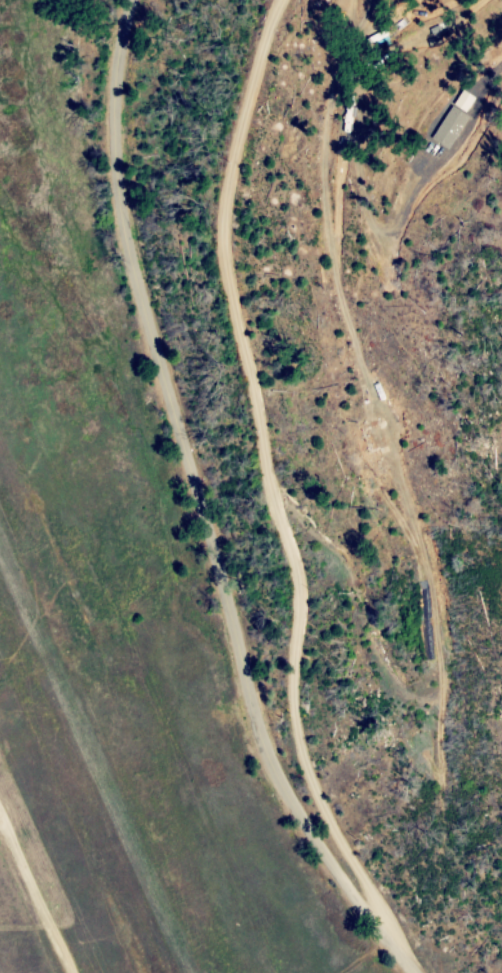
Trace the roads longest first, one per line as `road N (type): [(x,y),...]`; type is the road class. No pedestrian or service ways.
road 1 (tertiary): [(414,972),(281,783),(255,710),(126,210),(121,99),(136,0)]
road 2 (residential): [(415,972),(302,753),(302,580),(227,252),(238,151),(289,0)]
road 3 (residential): [(0,829),(67,972)]

